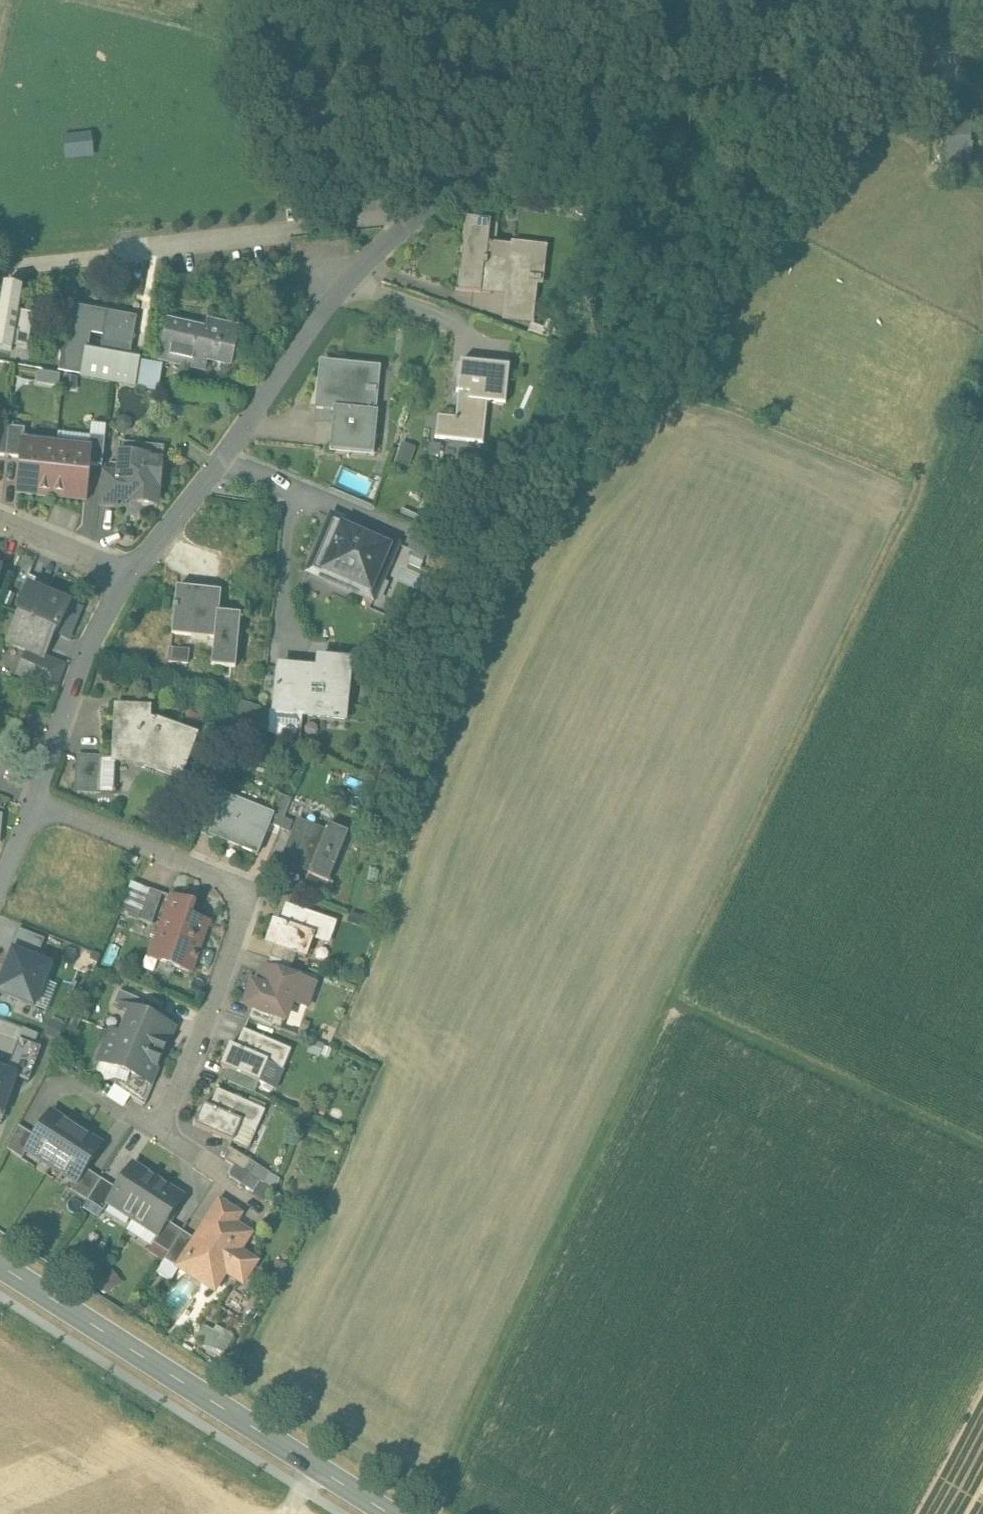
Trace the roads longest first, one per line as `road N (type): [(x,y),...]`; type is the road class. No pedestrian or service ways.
road 1 (residential): [(132,577),(330,302),(424,217),(531,154),(904,30),(947,0)]
road 2 (residential): [(36,808),(252,892),(161,1136)]
road 3 (secondary): [(390,1513),(0,1264)]
road 4 (residential): [(36,808),(84,674),(132,577)]
road 5 (residential): [(132,577),(0,517)]

